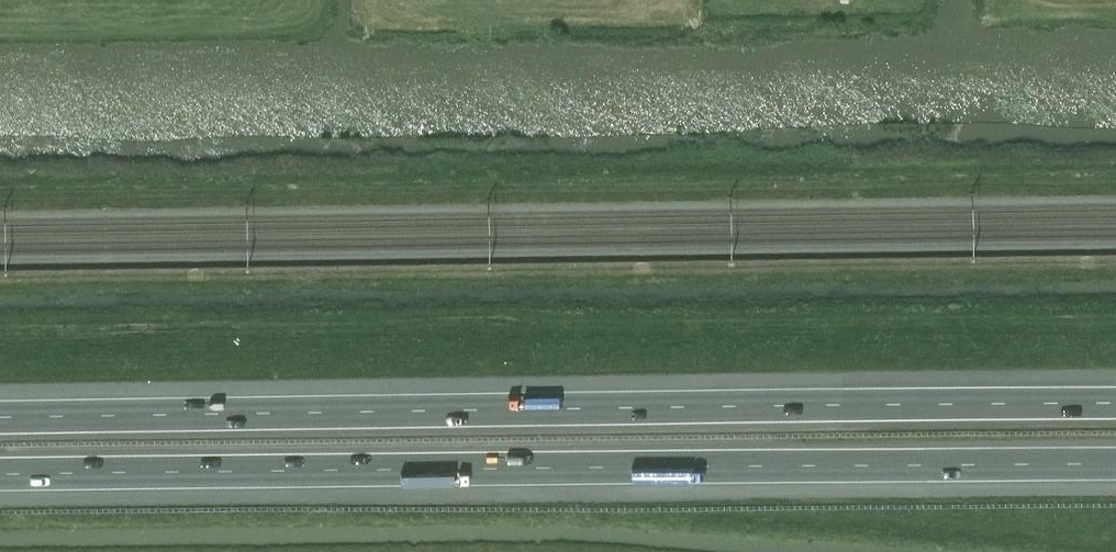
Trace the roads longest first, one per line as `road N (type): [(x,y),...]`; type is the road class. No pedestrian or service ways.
road 1 (motorway): [(1115,405),(0,417)]
road 2 (motorway): [(0,475),(1115,464)]

